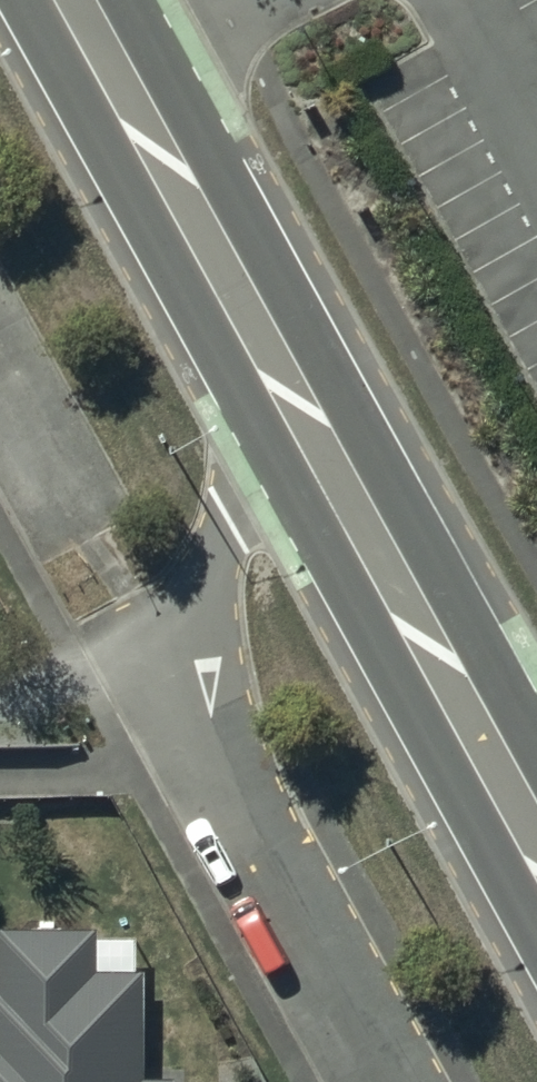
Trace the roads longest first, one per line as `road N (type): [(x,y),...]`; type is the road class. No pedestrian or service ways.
road 1 (residential): [(384,1081),(155,661),(301,414)]
road 2 (trunk): [(301,414),(536,839)]
road 3 (trunk): [(65,0),(301,414)]
road 4 (residential): [(83,530),(0,381)]

